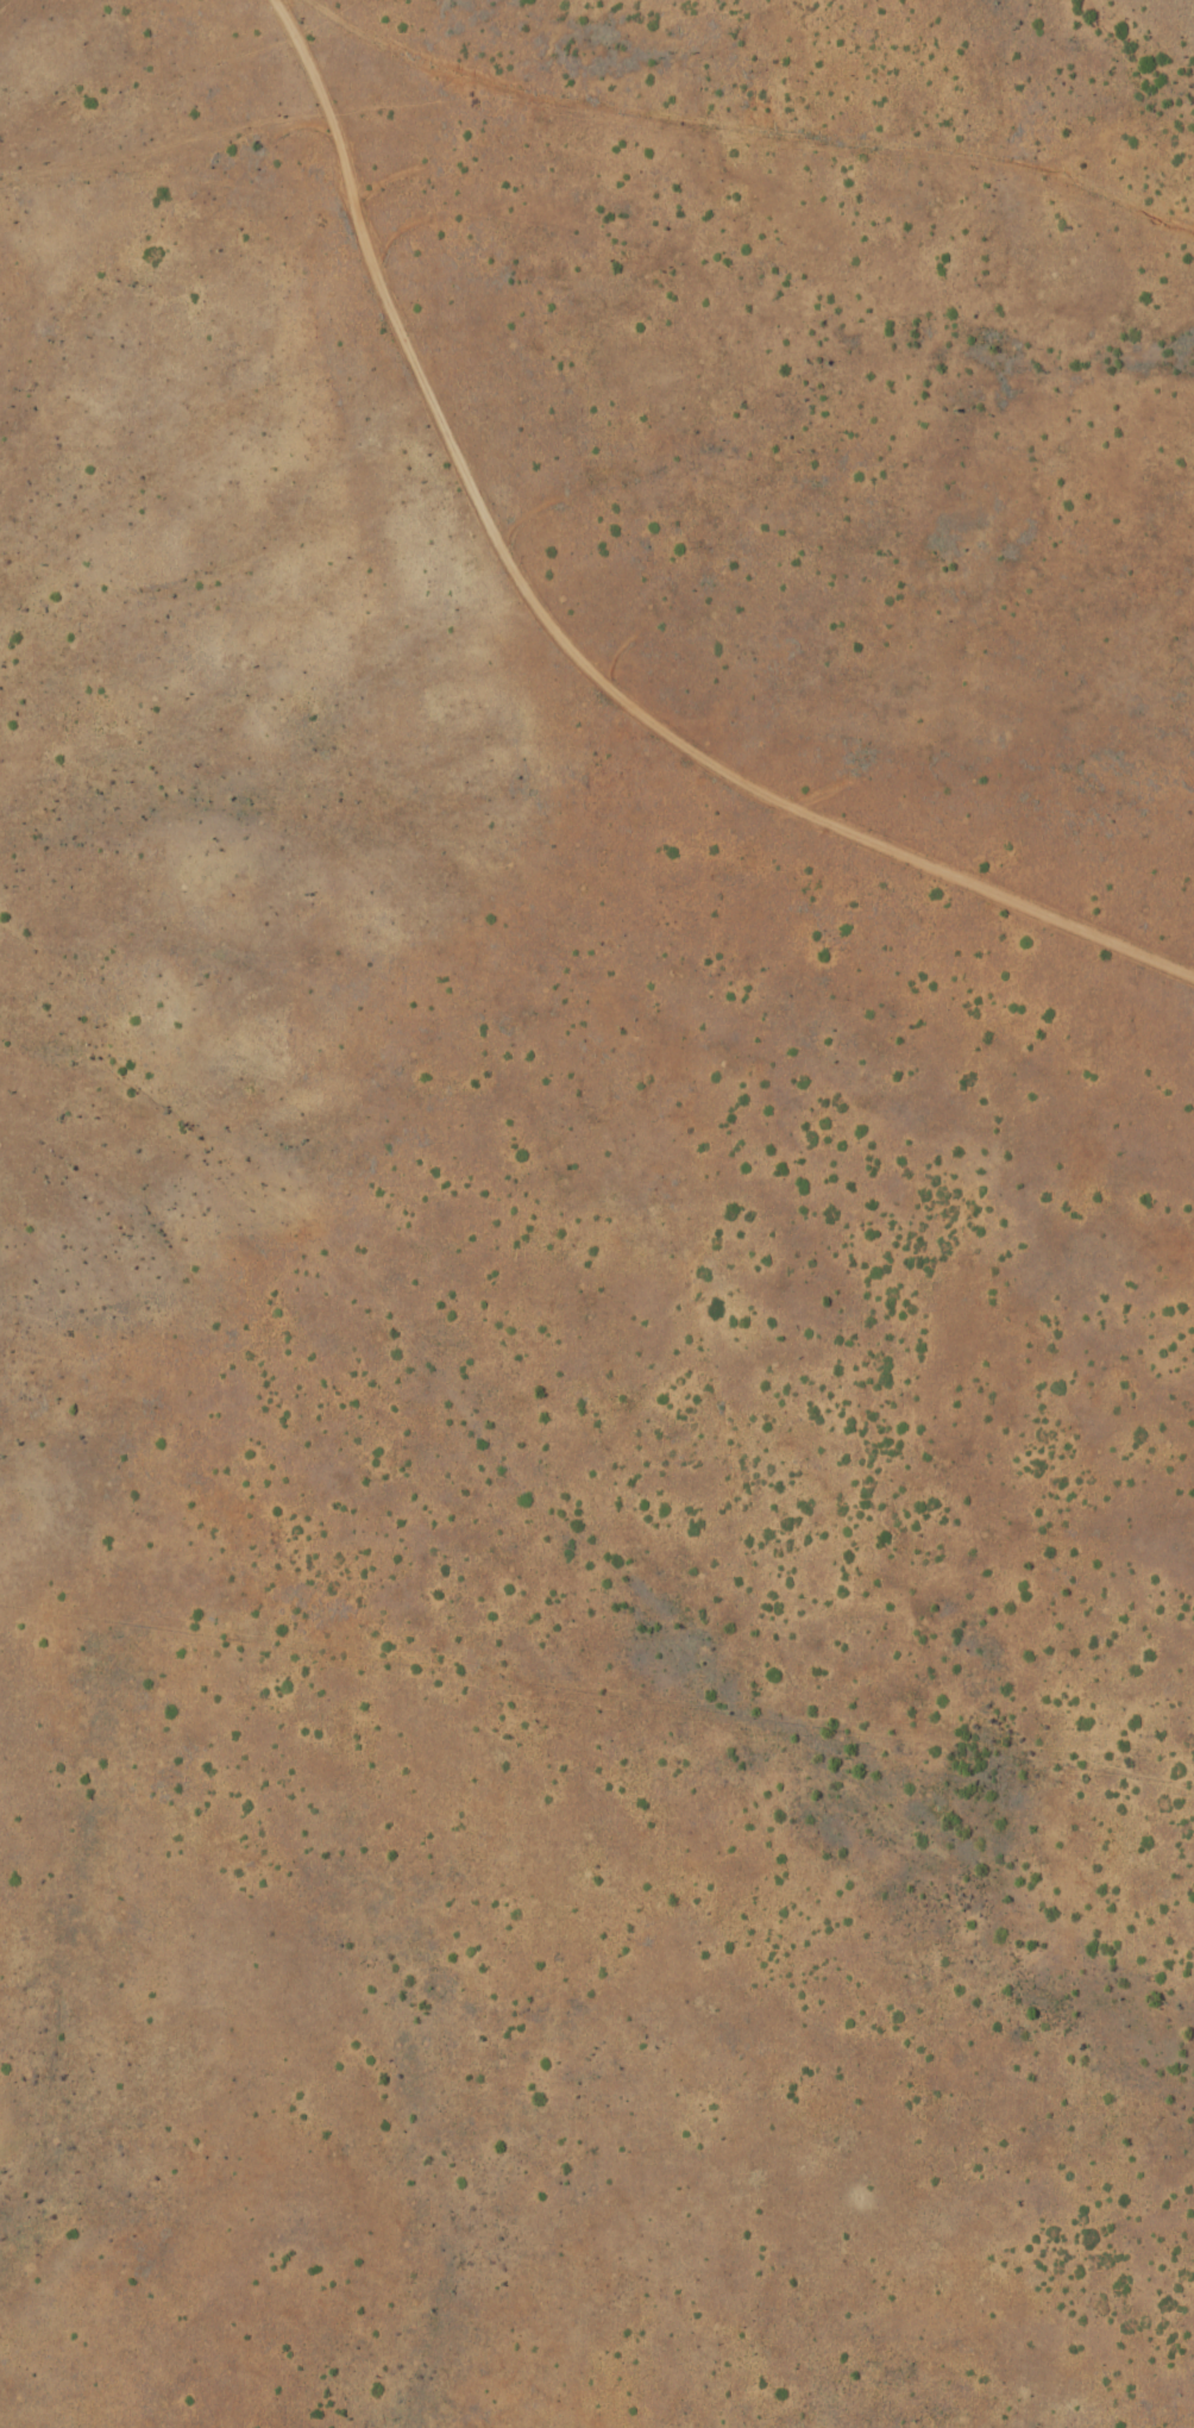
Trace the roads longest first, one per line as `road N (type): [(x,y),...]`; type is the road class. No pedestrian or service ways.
road 1 (residential): [(474,0),(715,76),(1020,106),(1193,197)]

